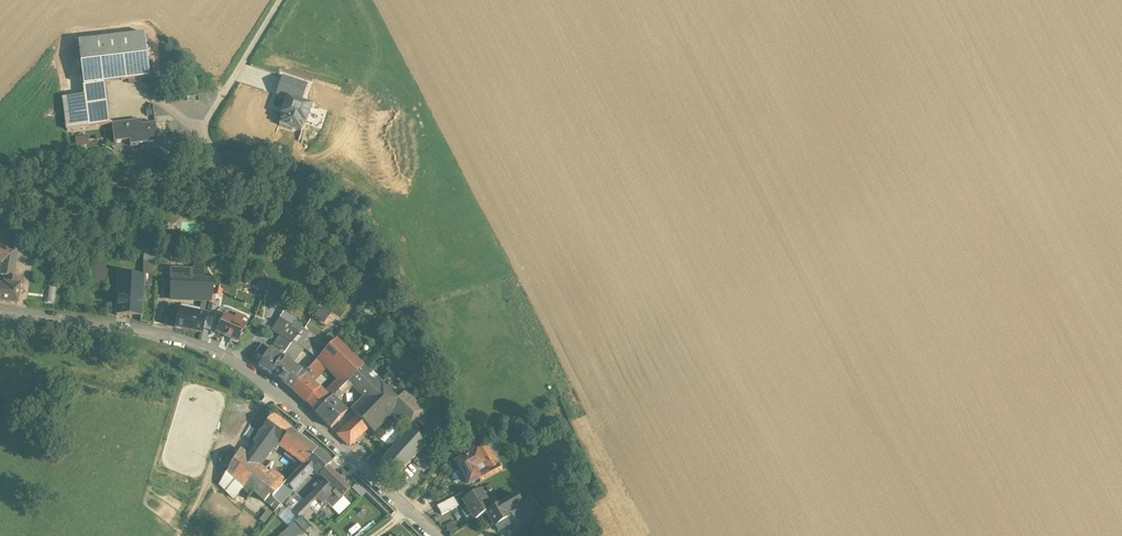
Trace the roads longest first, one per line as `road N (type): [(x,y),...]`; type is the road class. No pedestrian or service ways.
road 1 (residential): [(438,535),(270,389),(220,356),(154,331),(0,308)]
road 2 (track): [(281,0),(201,133)]

